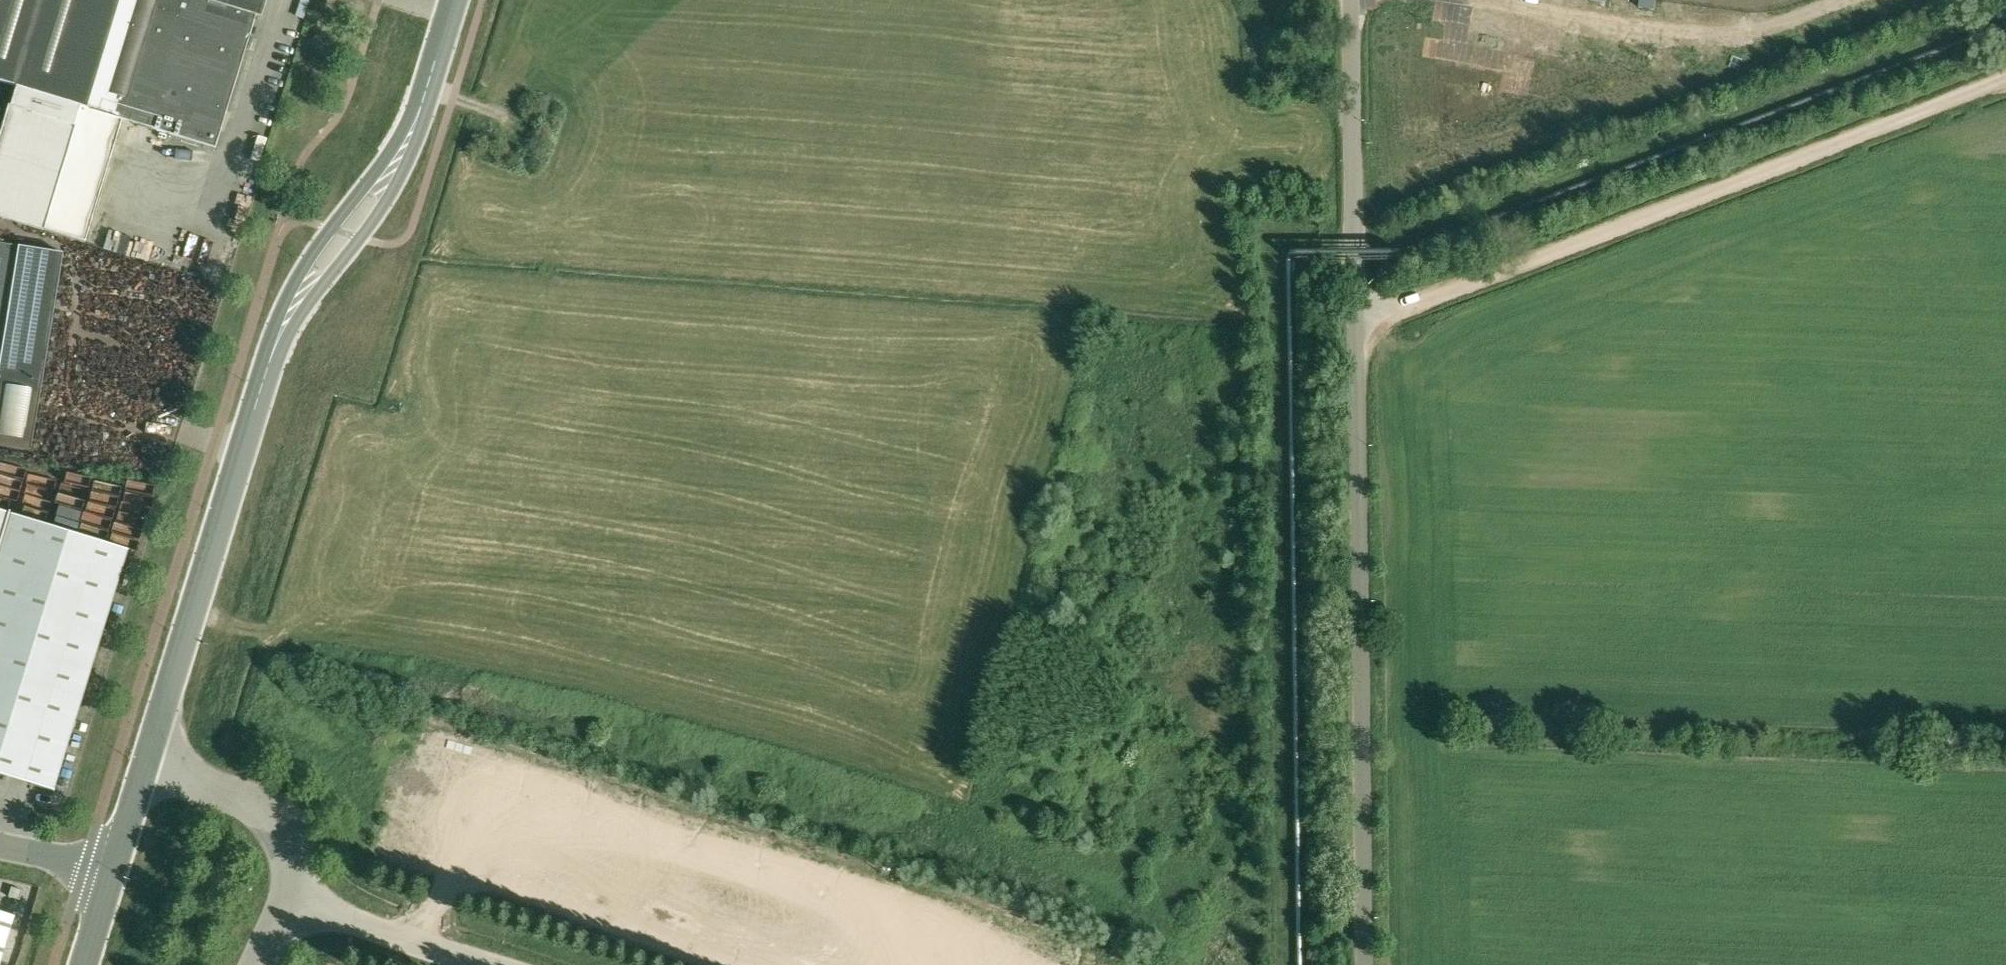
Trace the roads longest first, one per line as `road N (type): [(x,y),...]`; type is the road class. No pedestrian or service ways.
road 1 (tertiary): [(114,871),(283,333),(397,163),(454,0)]
road 2 (unclassified): [(1355,318),(1391,312),(2005,80)]
road 3 (unclassified): [(1363,964),(1355,318)]
road 4 (unclassified): [(1355,318),(1351,0)]

